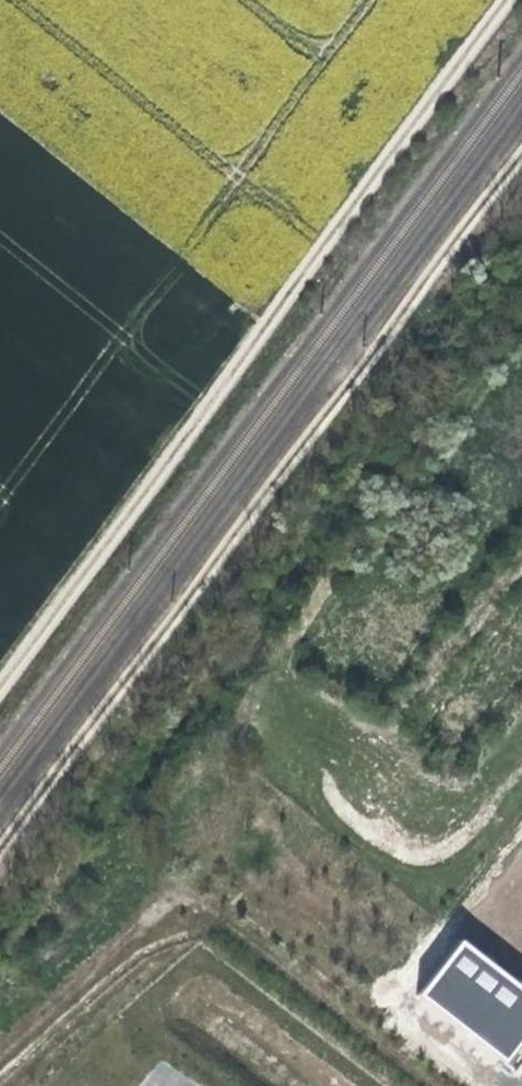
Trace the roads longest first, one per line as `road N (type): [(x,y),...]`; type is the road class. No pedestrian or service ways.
road 1 (track): [(521,160),(0,853)]
road 2 (track): [(0,686),(511,0)]

